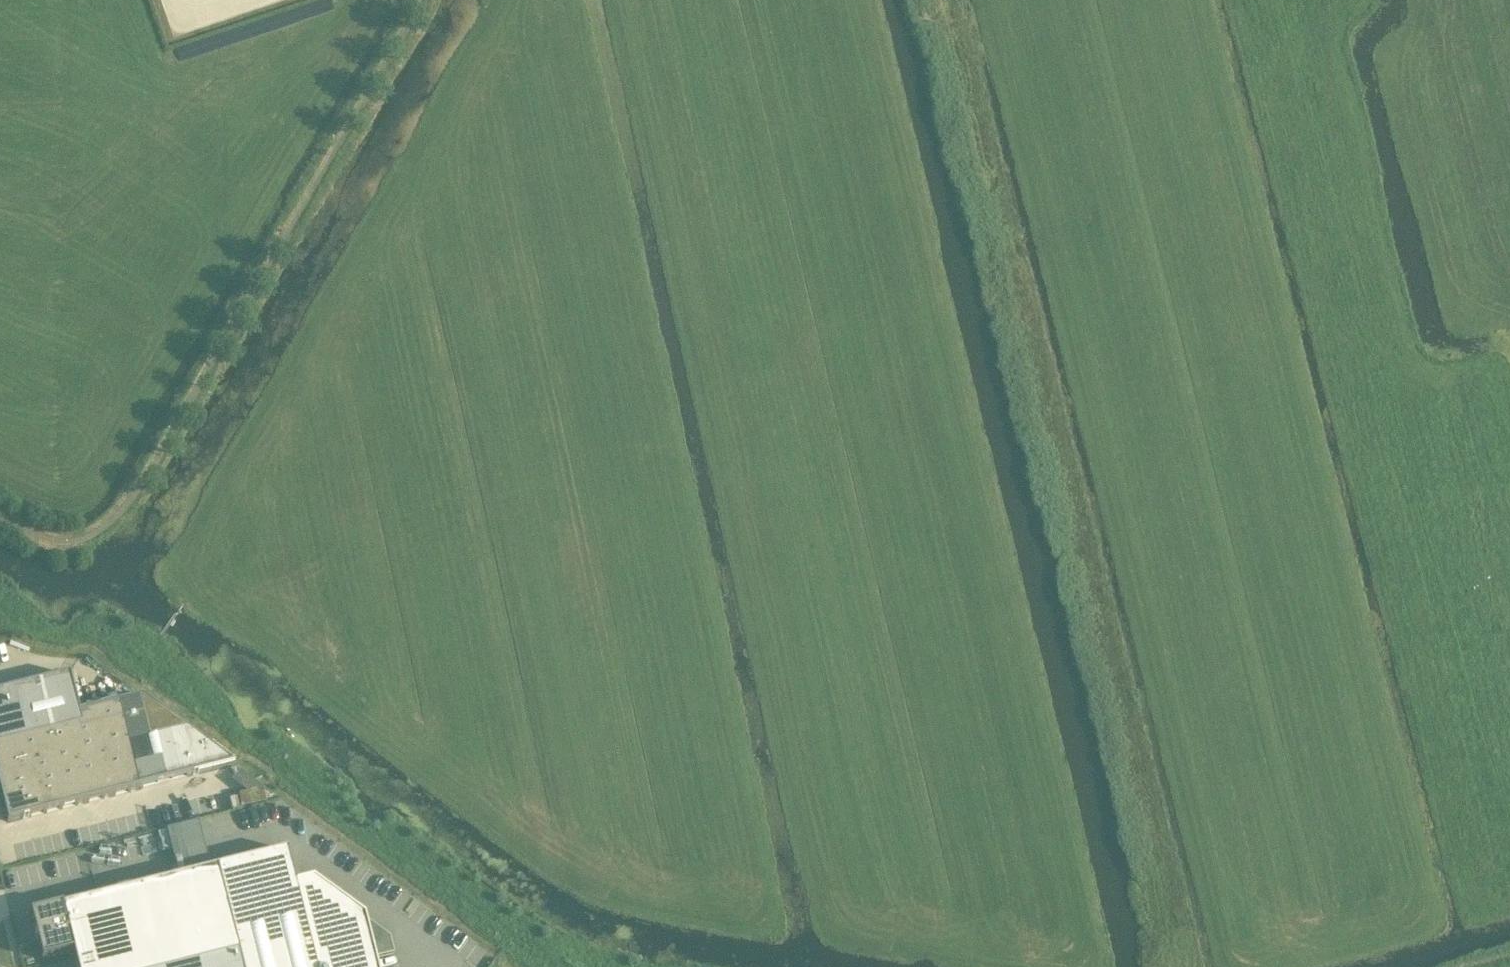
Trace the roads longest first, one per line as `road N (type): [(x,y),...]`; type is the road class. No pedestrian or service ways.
road 1 (track): [(499,0),(304,346)]

